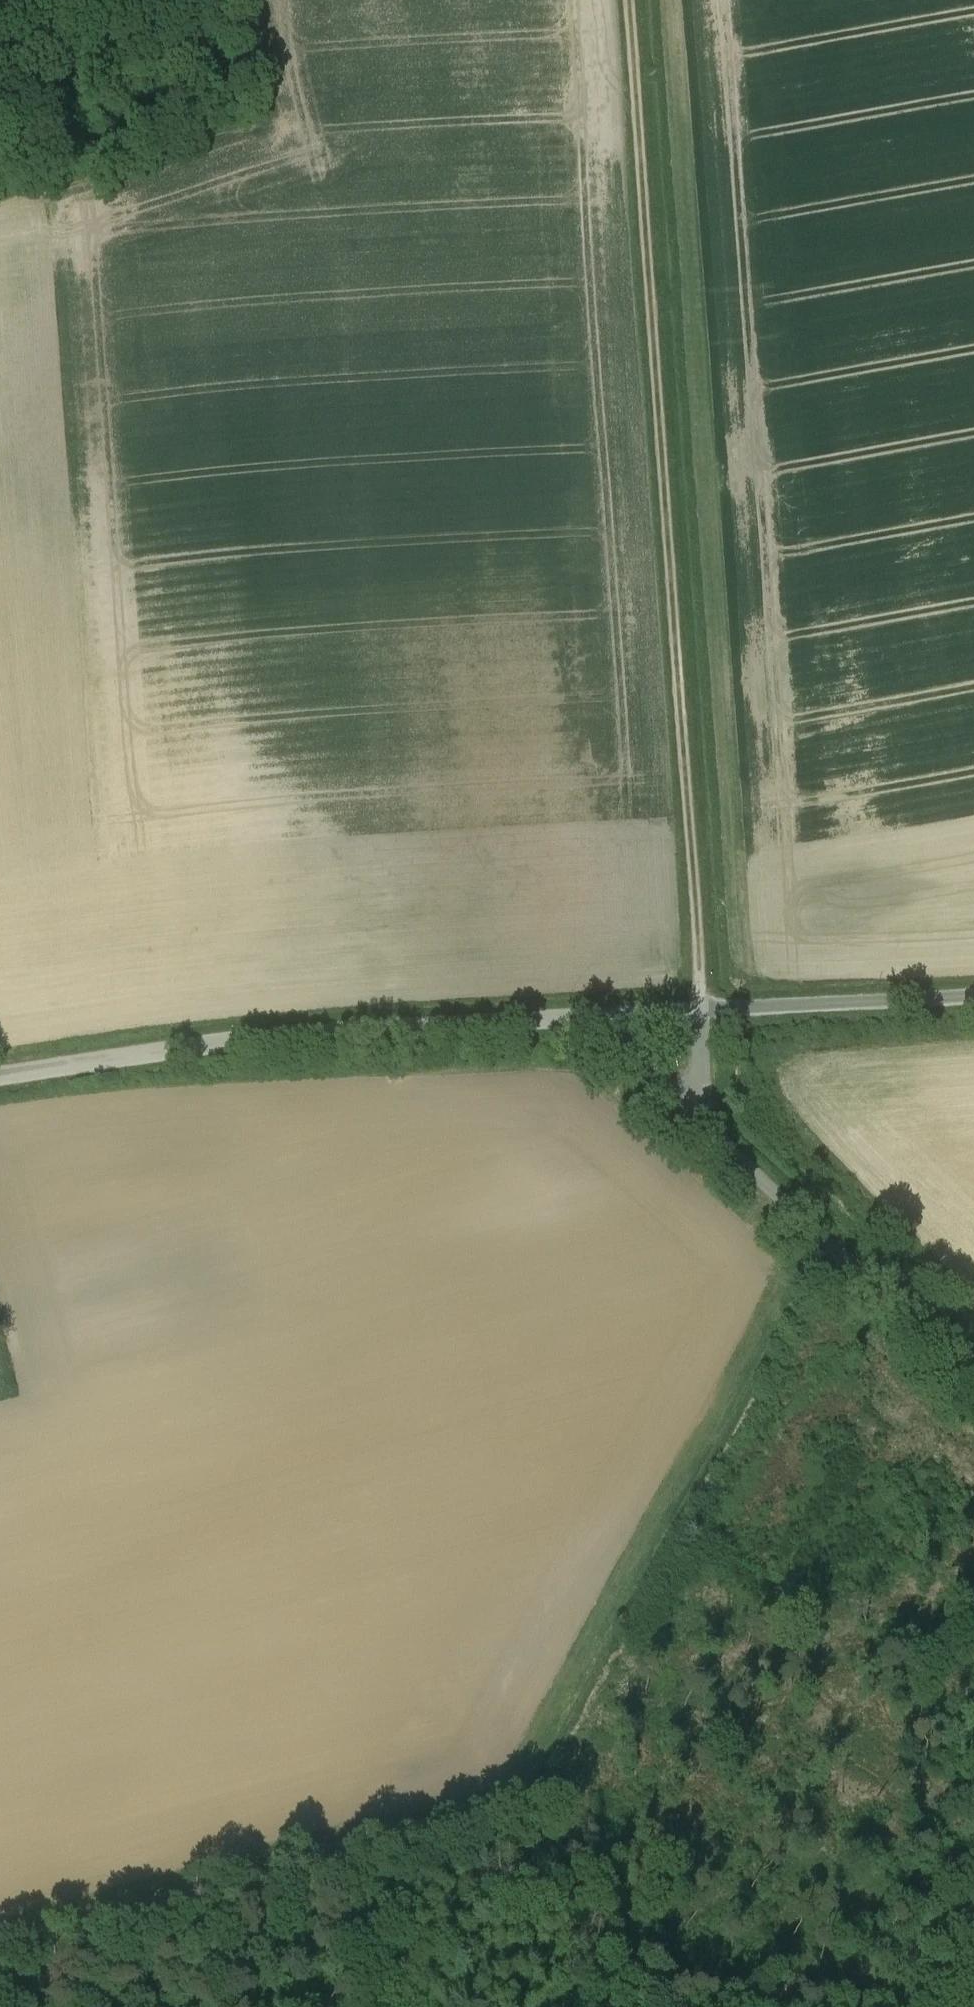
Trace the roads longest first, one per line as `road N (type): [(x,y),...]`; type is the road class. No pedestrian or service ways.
road 1 (track): [(703,1013),(634,0)]
road 2 (unclassified): [(0,1076),(216,1043),(584,1018)]
road 3 (unclassified): [(703,1013),(705,1079),(721,1149),(973,1382)]
road 4 (unclassified): [(973,997),(703,1013)]

